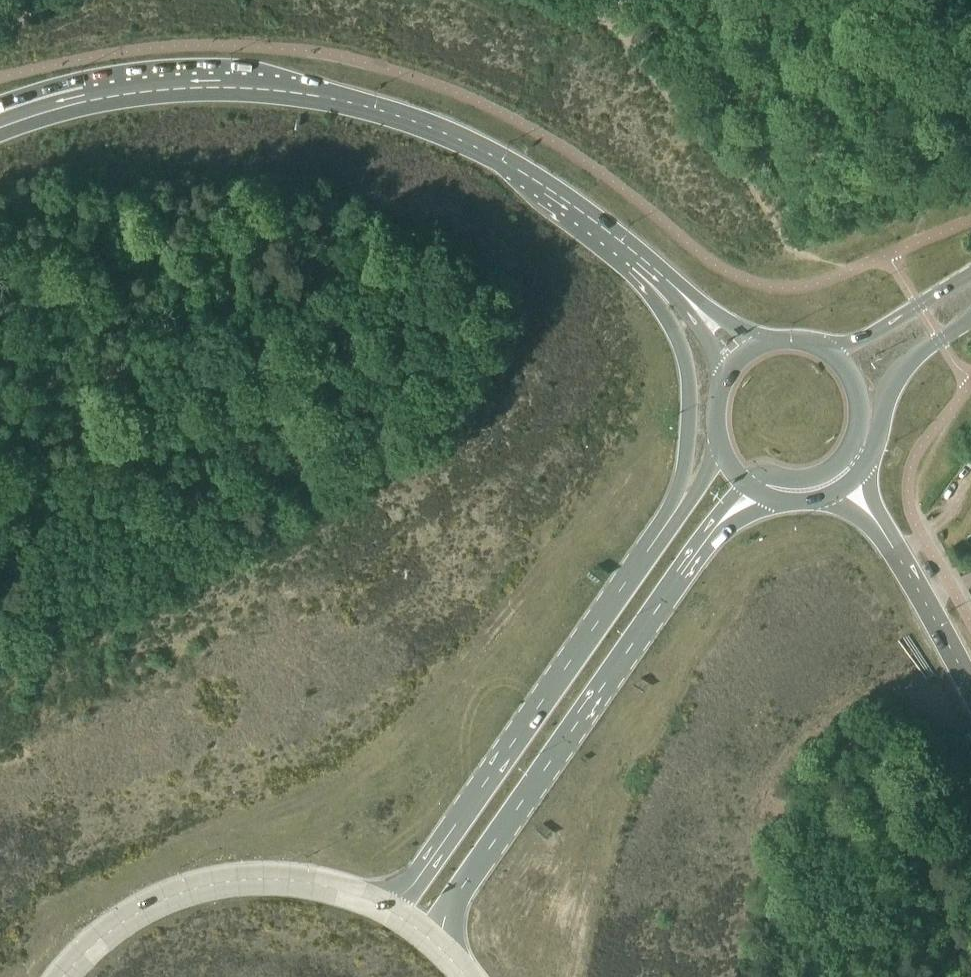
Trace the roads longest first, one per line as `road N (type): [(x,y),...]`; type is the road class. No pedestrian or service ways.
road 1 (primary): [(443,949),(445,924),(473,871),(721,520),(758,490)]
road 2 (primary): [(648,550),(418,878),(371,900)]
road 3 (primary): [(644,258),(532,176),(445,129),(271,88)]
road 4 (primary): [(371,900),(269,878),(216,883),(119,924),(65,976)]
road 5 (primary): [(644,258),(686,358),(690,410),(677,484),(648,550)]
road 6 (primary): [(0,127),(104,95),(271,88)]
road 7 (tertiary): [(970,684),(857,476)]
road 8 (tertiary): [(970,273),(828,349)]
road 9 (tertiary): [(880,436),(891,384),(970,320)]
road 10 (primary): [(723,455),(648,550)]

